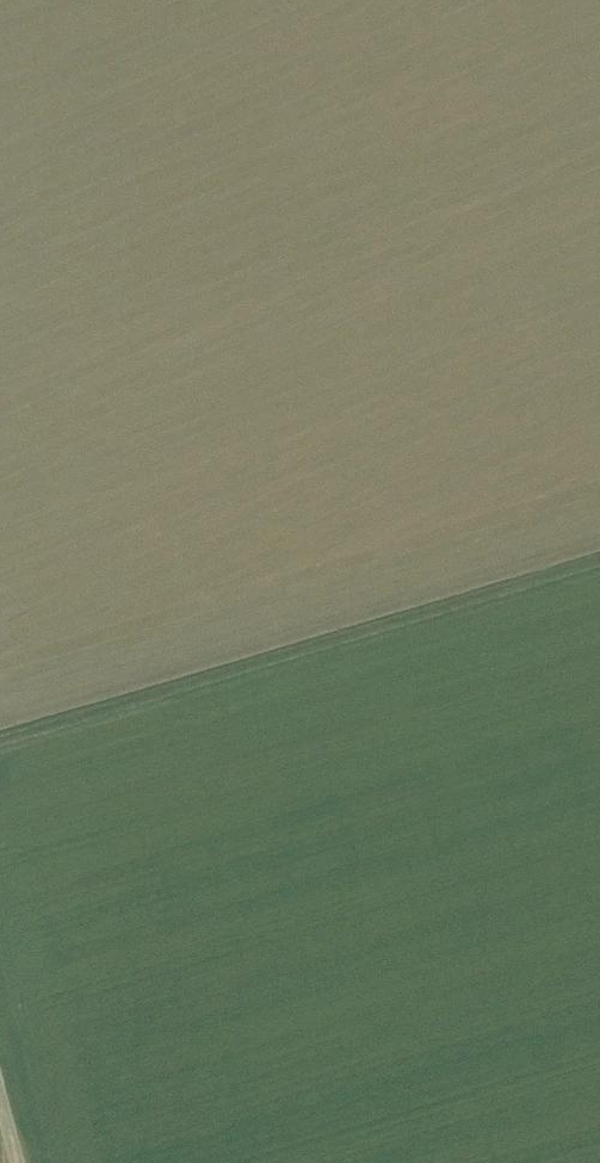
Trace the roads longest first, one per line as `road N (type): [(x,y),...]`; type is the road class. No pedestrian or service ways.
road 1 (track): [(0,743),(599,561)]

